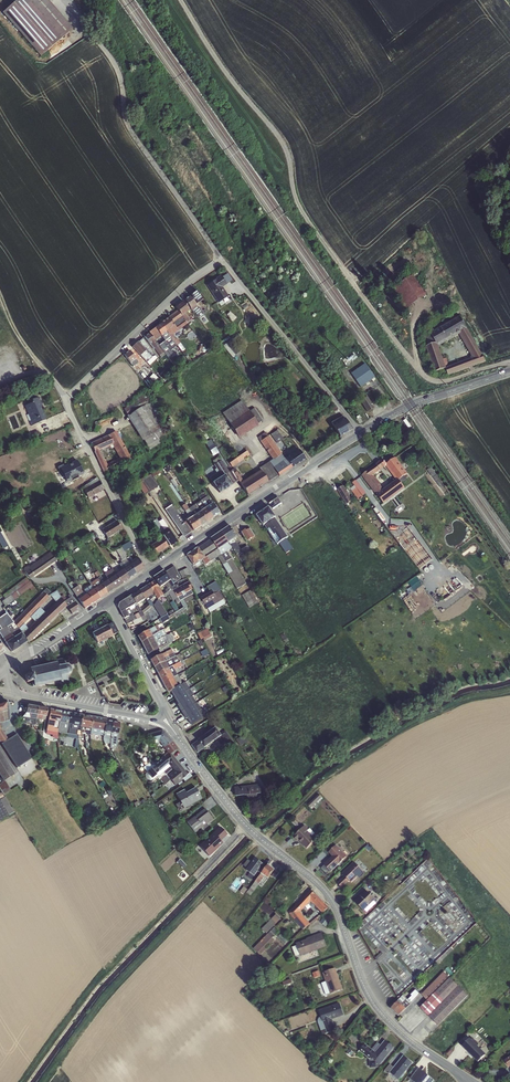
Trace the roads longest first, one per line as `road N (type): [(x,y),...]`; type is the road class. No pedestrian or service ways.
road 1 (track): [(183,0),(216,57),(289,151),(296,197),(412,363),(434,385),(509,365)]
road 2 (tertiary): [(471,1081),(383,1015),(326,891),(248,828),(169,722)]
road 3 (tertiary): [(361,433),(150,573)]
road 4 (residential): [(222,258),(361,433)]
road 5 (residential): [(222,258),(68,405)]
road 6 (residential): [(150,573),(68,405)]
road 7 (tertiary): [(509,372),(407,406),(361,433)]
road 8 (tertiary): [(16,694),(169,722)]
road 9 (tertiary): [(169,722),(108,601)]
road 10 (track): [(68,405),(18,338),(0,294)]

